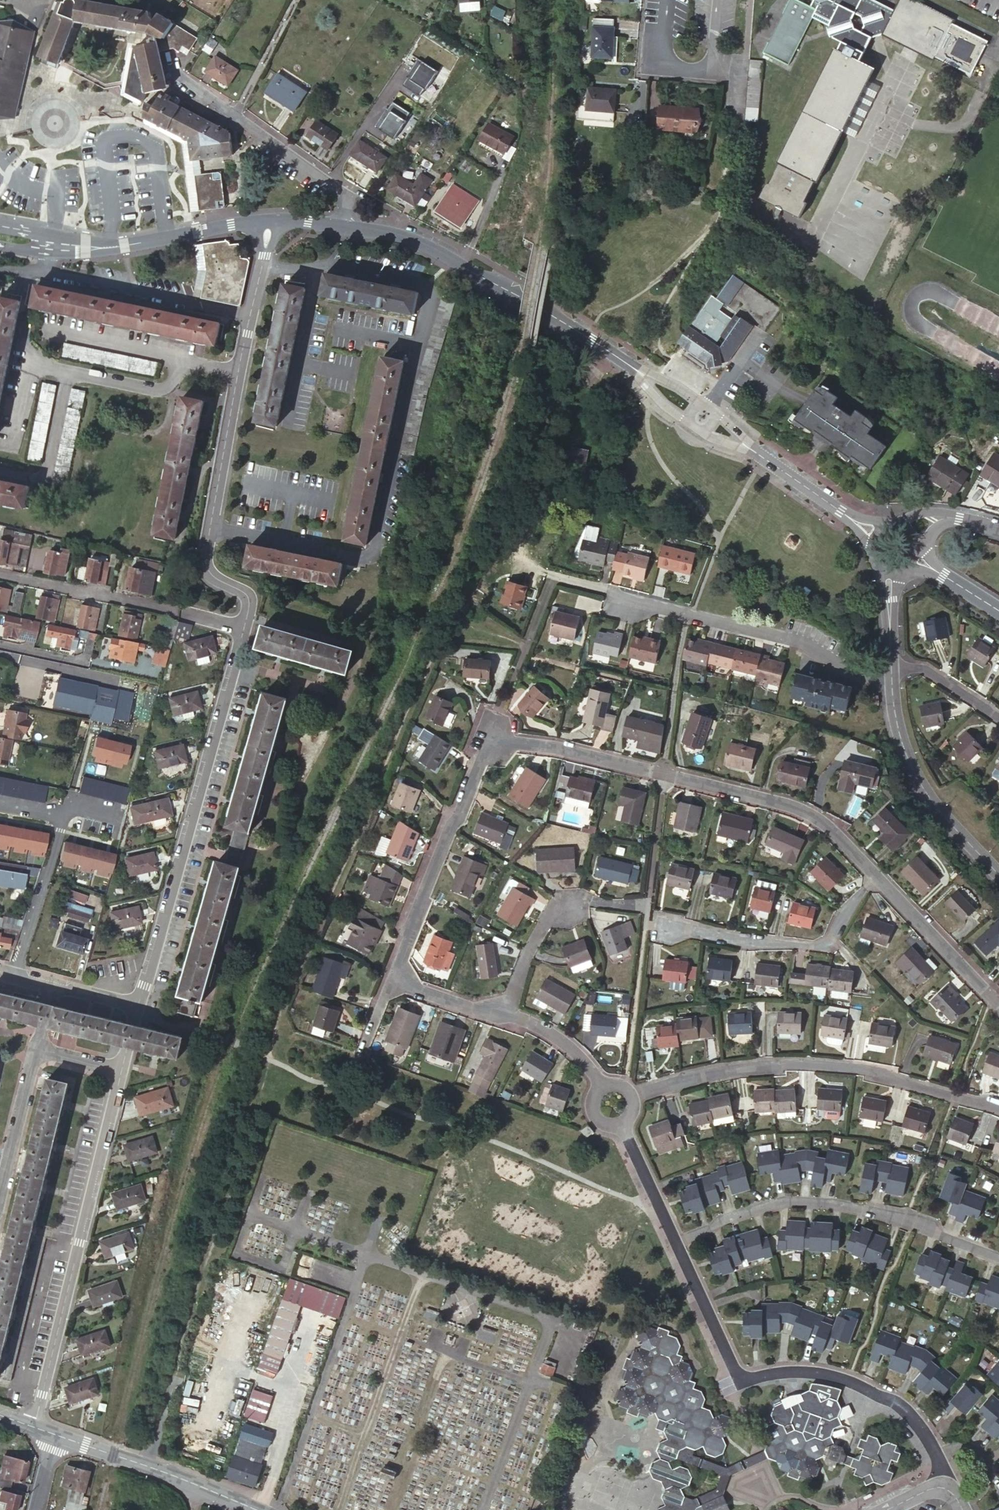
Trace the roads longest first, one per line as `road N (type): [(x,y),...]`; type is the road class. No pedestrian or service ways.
road 1 (residential): [(265,221),(201,552),(203,568),(239,587),(245,604),(135,1002)]
road 2 (residential): [(396,961),(476,762),(486,744),(507,740),(560,746),(800,811),(876,874)]
road 3 (tertiary): [(351,224),(410,239),(573,330),(872,532)]
road 4 (residential): [(675,1241),(736,1376),(818,1372),(894,1401),(945,1477)]
road 5 (residential): [(627,1096),(780,1063),(863,1069),(998,1102)]
road 6 (residential): [(122,1071),(34,1427)]
road 7 (residential): [(675,1241),(793,1203),(910,1218),(998,1254)]
road 8 (residential): [(892,675),(846,668),(777,634),(622,601)]
road 9 (residential): [(171,57),(180,84),(350,195),(351,224)]
road 10 (residential): [(665,928),(817,943),(876,874)]
road 11 (residential): [(892,675),(903,760),(929,809),(998,879)]
road 12 (tertiary): [(35,242),(90,243),(265,221)]
road 13 (unclassified): [(12,979),(69,806),(115,817)]
road 14 (residential): [(52,1433),(256,1509)]
road 15 (residential): [(504,1016),(525,950),(559,901),(645,903)]
road 16 (residential): [(178,612),(0,575)]
road 17 (residential): [(876,874),(998,1008)]
road 18 (residential): [(34,1047),(0,1183)]
road 19 (residential): [(623,1117),(675,1241)]
road 20 (residential): [(504,1016),(407,985),(396,961)]
road 21 (residential): [(892,671),(919,667),(998,717)]
road 22 (residential): [(600,1084),(561,1040),(504,1016)]

